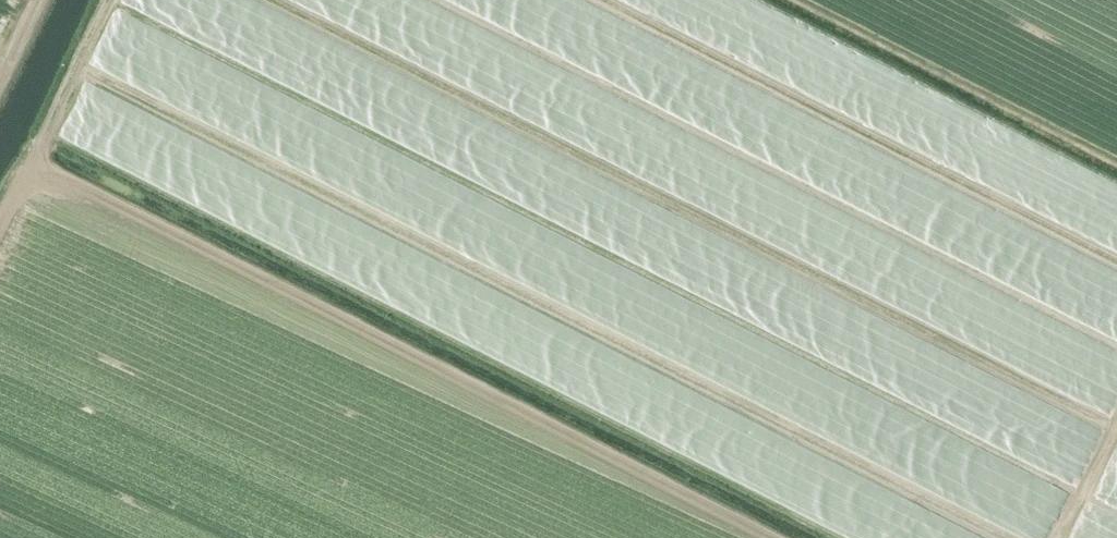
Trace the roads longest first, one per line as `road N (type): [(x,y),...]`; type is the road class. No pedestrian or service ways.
road 1 (track): [(0,228),(113,0)]
road 2 (track): [(1061,537),(1116,428)]

